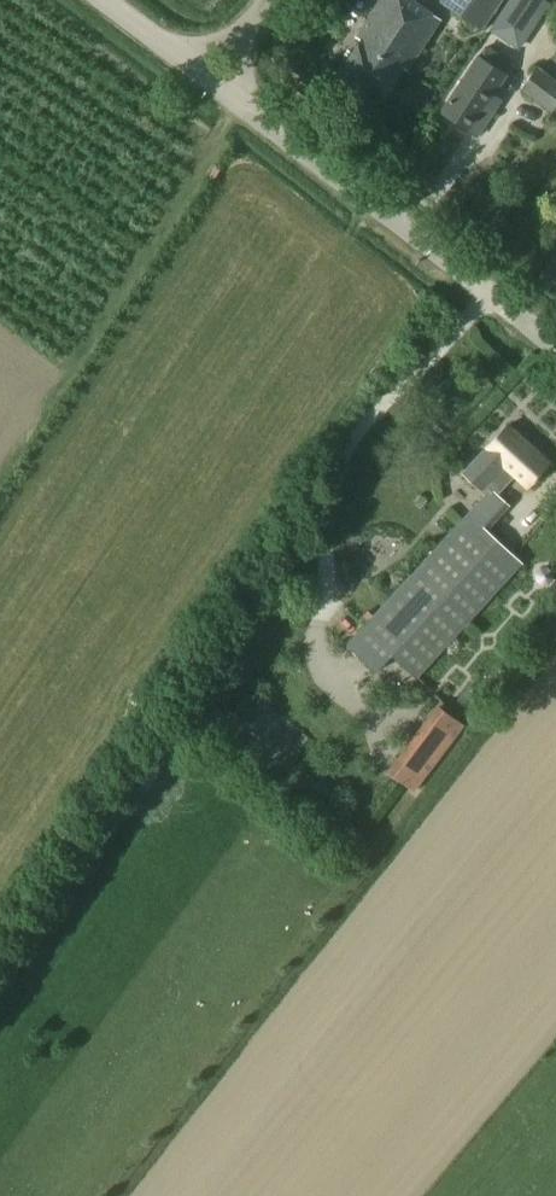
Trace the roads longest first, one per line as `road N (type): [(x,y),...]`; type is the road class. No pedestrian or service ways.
road 1 (unclassified): [(430,249),(250,112)]
road 2 (residential): [(555,351),(430,249)]

